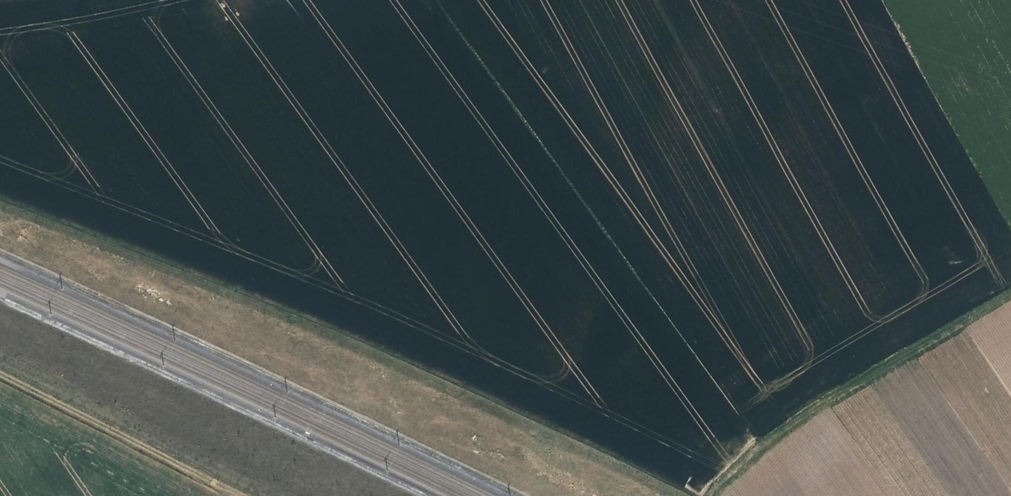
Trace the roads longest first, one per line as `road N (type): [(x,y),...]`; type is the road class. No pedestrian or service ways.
road 1 (track): [(710,495),(803,418),(1010,298)]
road 2 (track): [(239,495),(0,373)]

